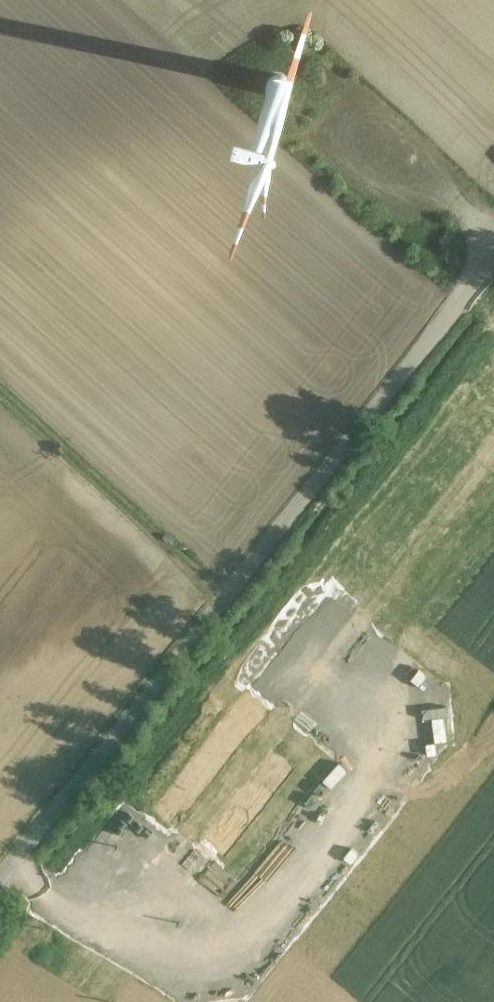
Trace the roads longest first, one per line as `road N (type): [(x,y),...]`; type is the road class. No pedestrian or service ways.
road 1 (unclassified): [(493,259),(0,871)]
road 2 (track): [(0,393),(224,599)]

